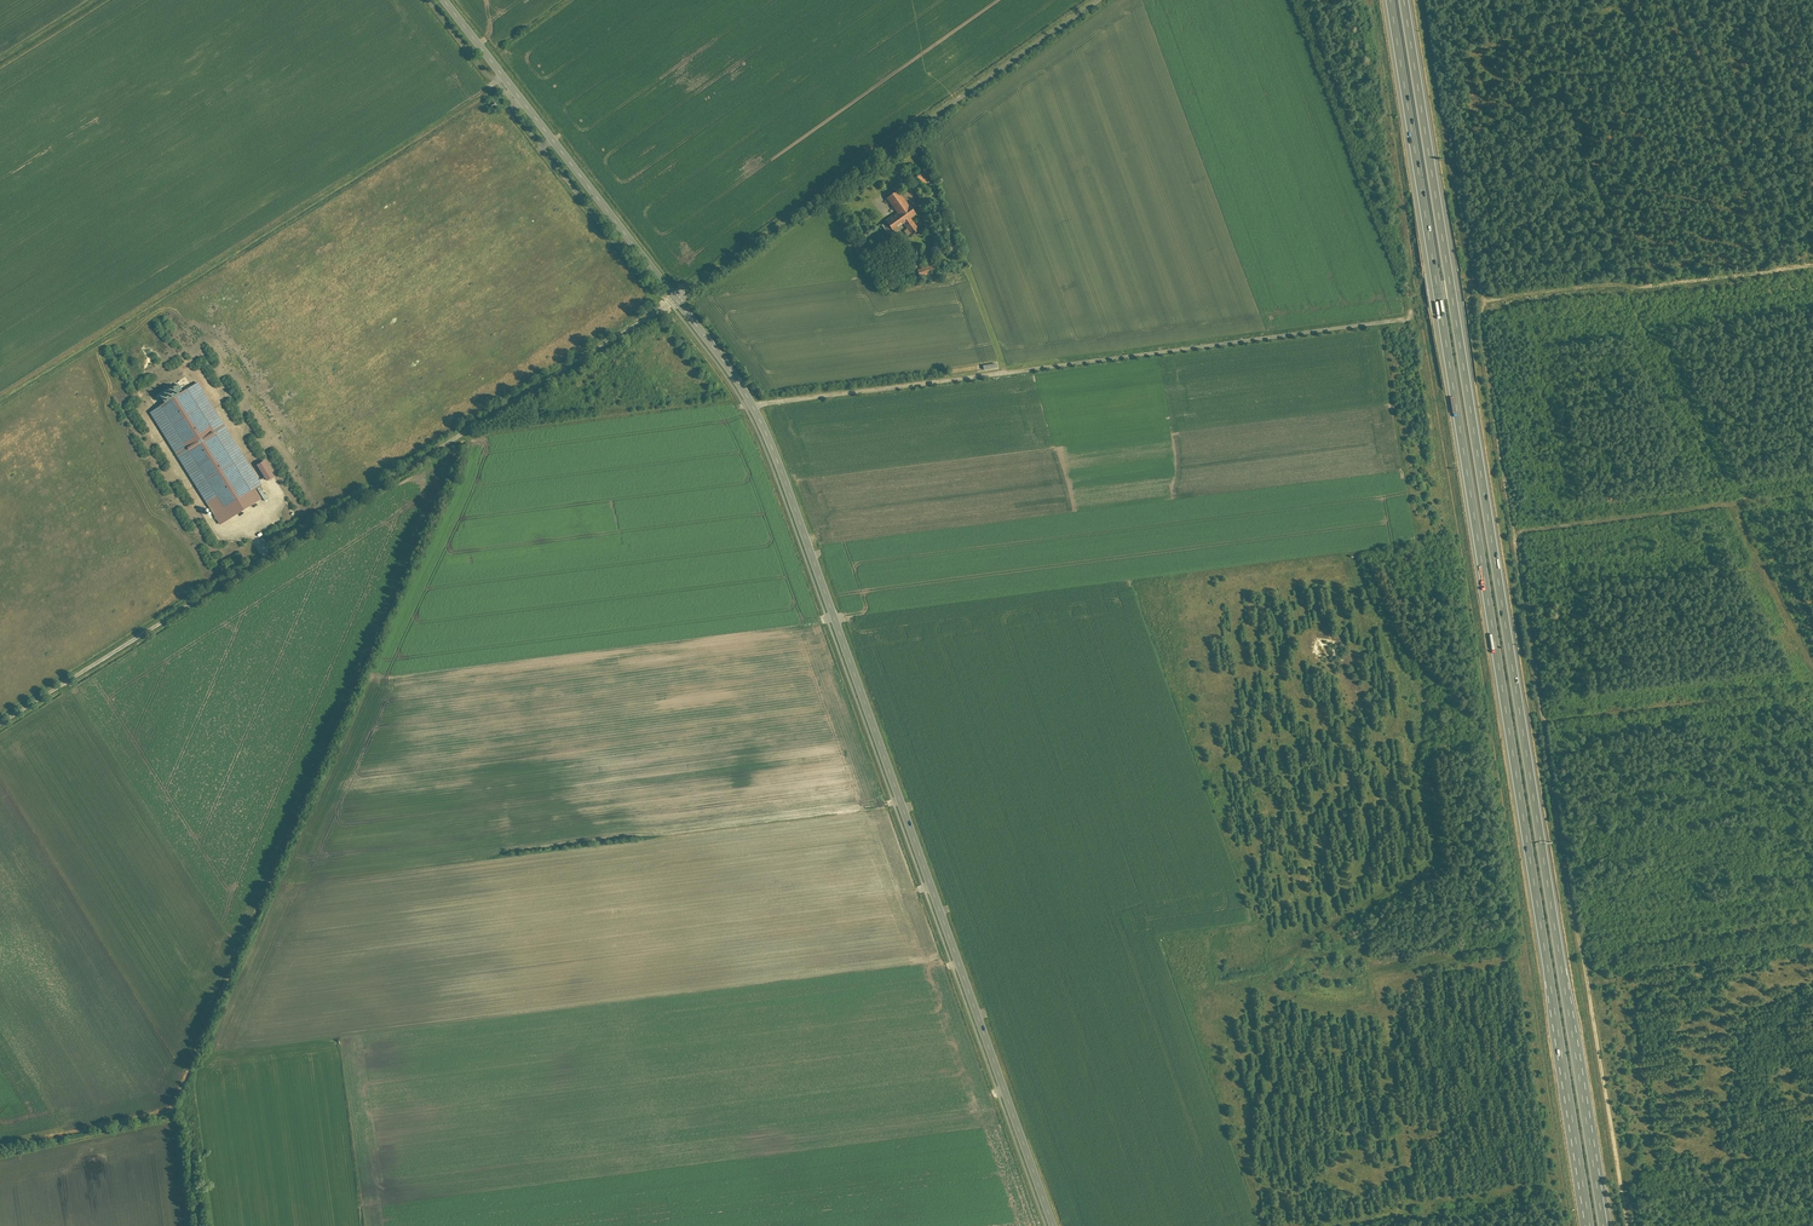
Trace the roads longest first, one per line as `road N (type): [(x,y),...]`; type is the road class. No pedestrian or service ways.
road 1 (motorway): [(1390,0),(1590,1225)]
road 2 (motorway): [(1604,1225),(1404,0)]
road 3 (tertiary): [(1053,1225),(772,447),(743,389),(675,299)]
road 4 (track): [(1497,301),(1482,316),(1490,381),(1628,1225)]
road 5 (track): [(0,724),(675,299)]
road 6 (track): [(746,410),(1409,320),(1420,294),(1464,286),(1488,305)]
road 7 (unclassified): [(675,299),(1098,0)]
road 8 (tertiary): [(675,299),(443,0)]
road 9 (track): [(1497,301),(1574,285),(1812,266)]

